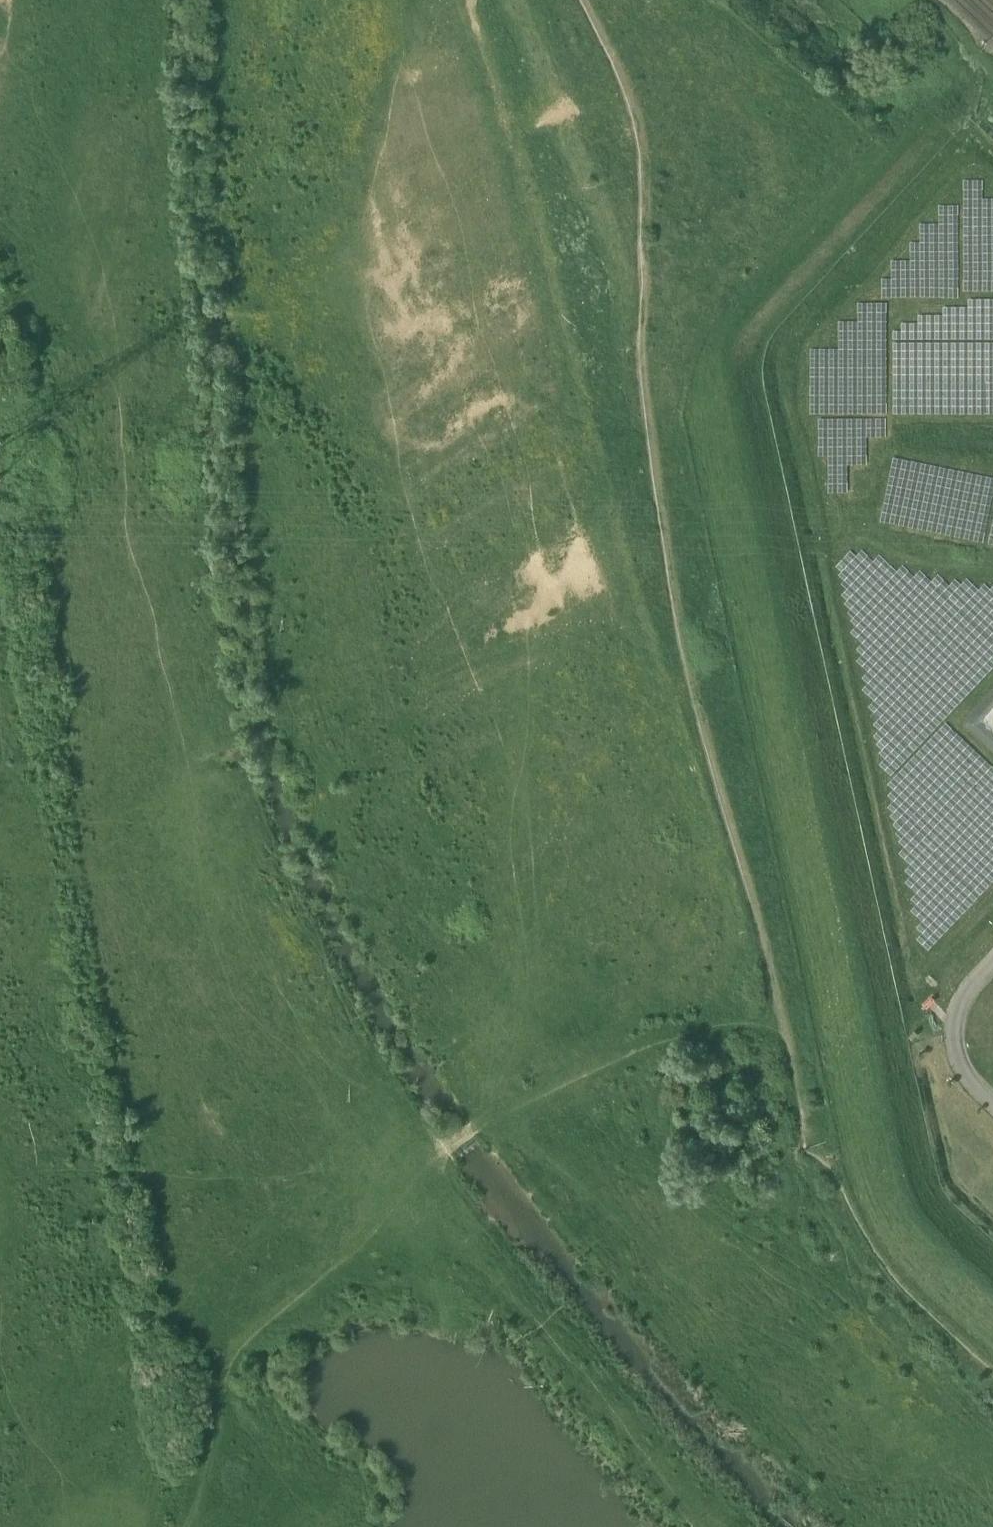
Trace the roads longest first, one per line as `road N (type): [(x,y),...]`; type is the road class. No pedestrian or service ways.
road 1 (track): [(992,1385),(898,1299),(860,1242),(803,1107)]

